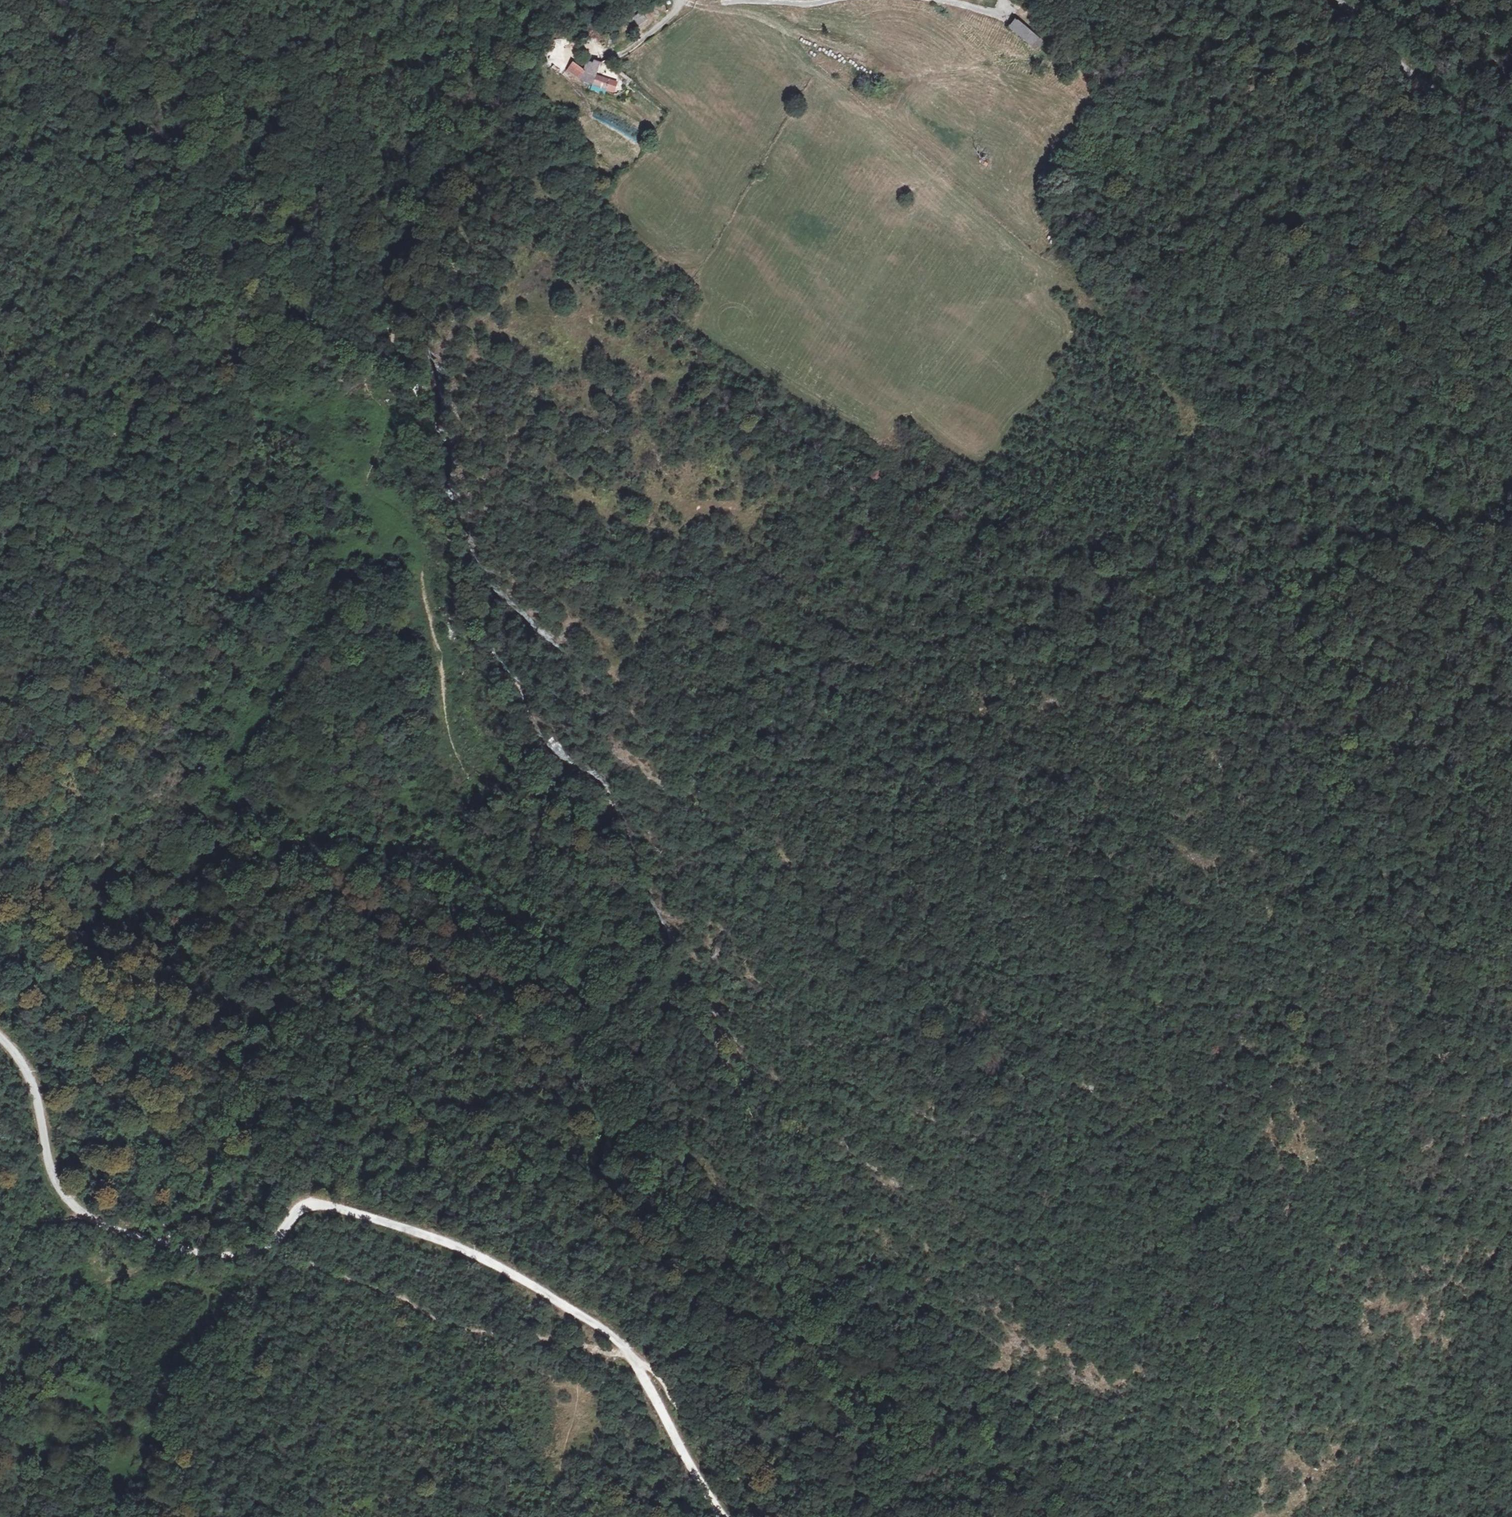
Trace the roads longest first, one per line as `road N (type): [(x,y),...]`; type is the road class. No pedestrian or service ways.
road 1 (track): [(0,1037),(34,1087),(56,1185),(87,1220),(176,1248),(258,1253),(295,1215),(323,1205),(465,1249),(621,1344),(723,1516)]
road 2 (unclassified): [(1340,0),(1402,62),(1511,139)]
road 3 (track): [(681,4),(833,0)]

